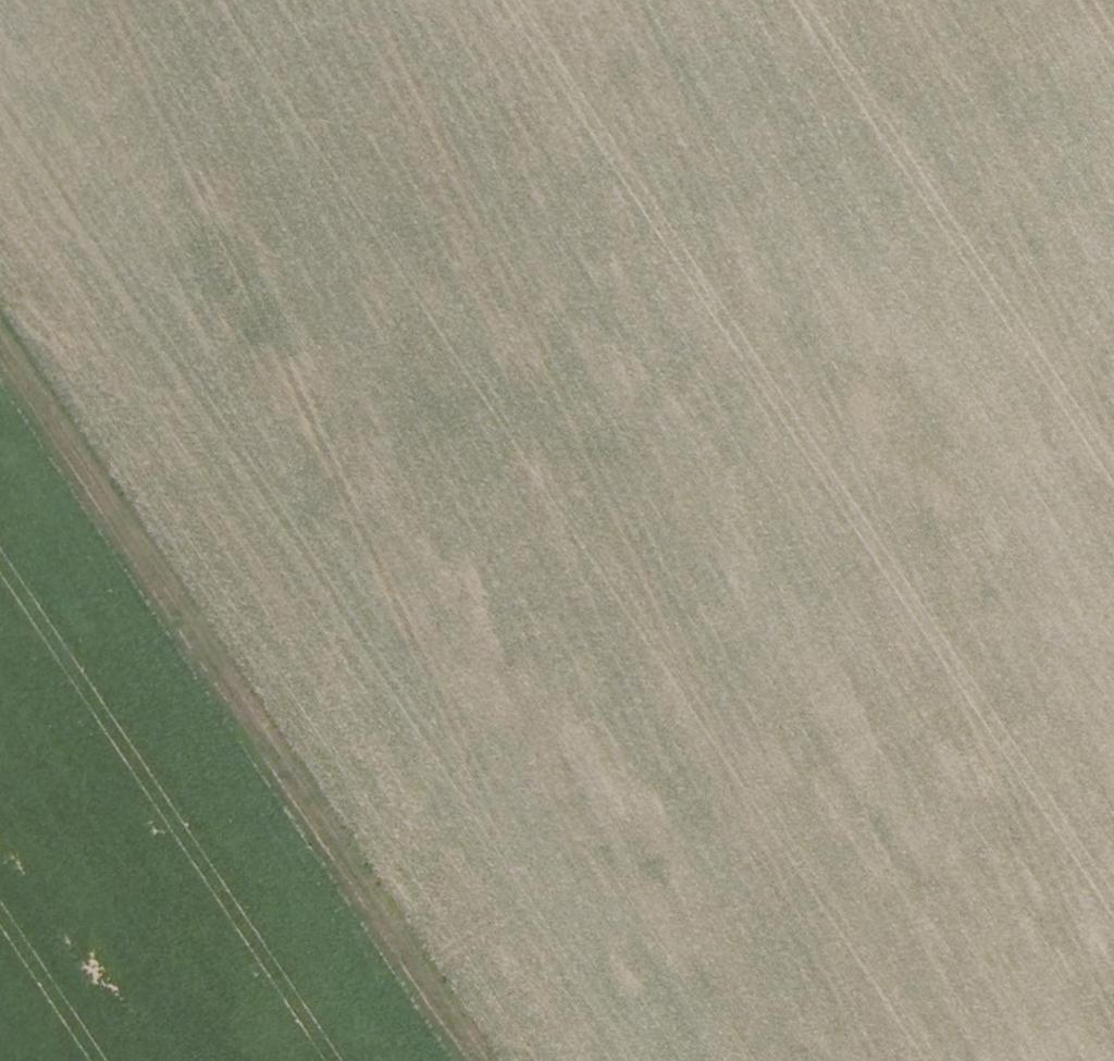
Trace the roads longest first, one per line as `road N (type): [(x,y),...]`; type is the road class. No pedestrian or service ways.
road 1 (track): [(467,1060),(0,358)]

